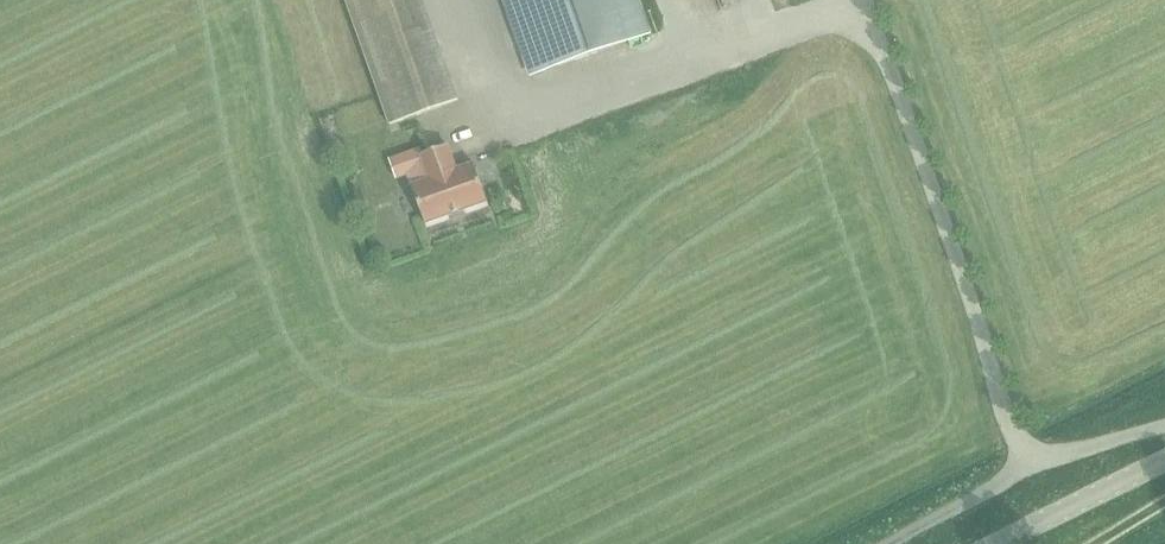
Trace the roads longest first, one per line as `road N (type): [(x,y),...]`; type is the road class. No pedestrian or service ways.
road 1 (unclassified): [(1002,543),(1164,466)]

